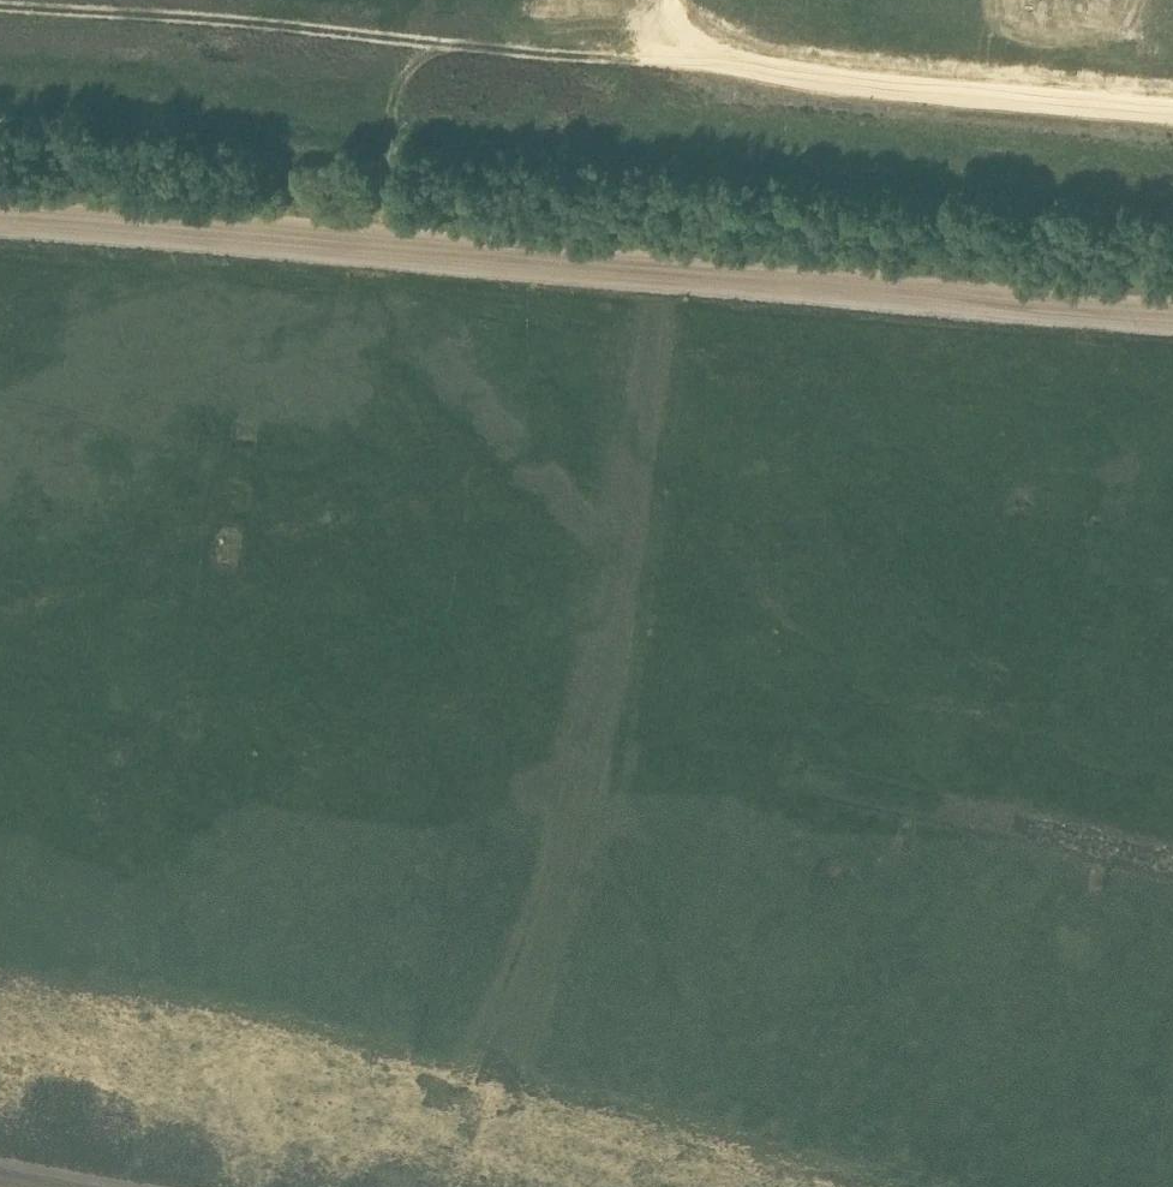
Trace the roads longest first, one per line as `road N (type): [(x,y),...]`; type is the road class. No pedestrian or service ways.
road 1 (track): [(1172,113),(668,58),(0,3)]
road 2 (track): [(0,213),(1172,311)]

